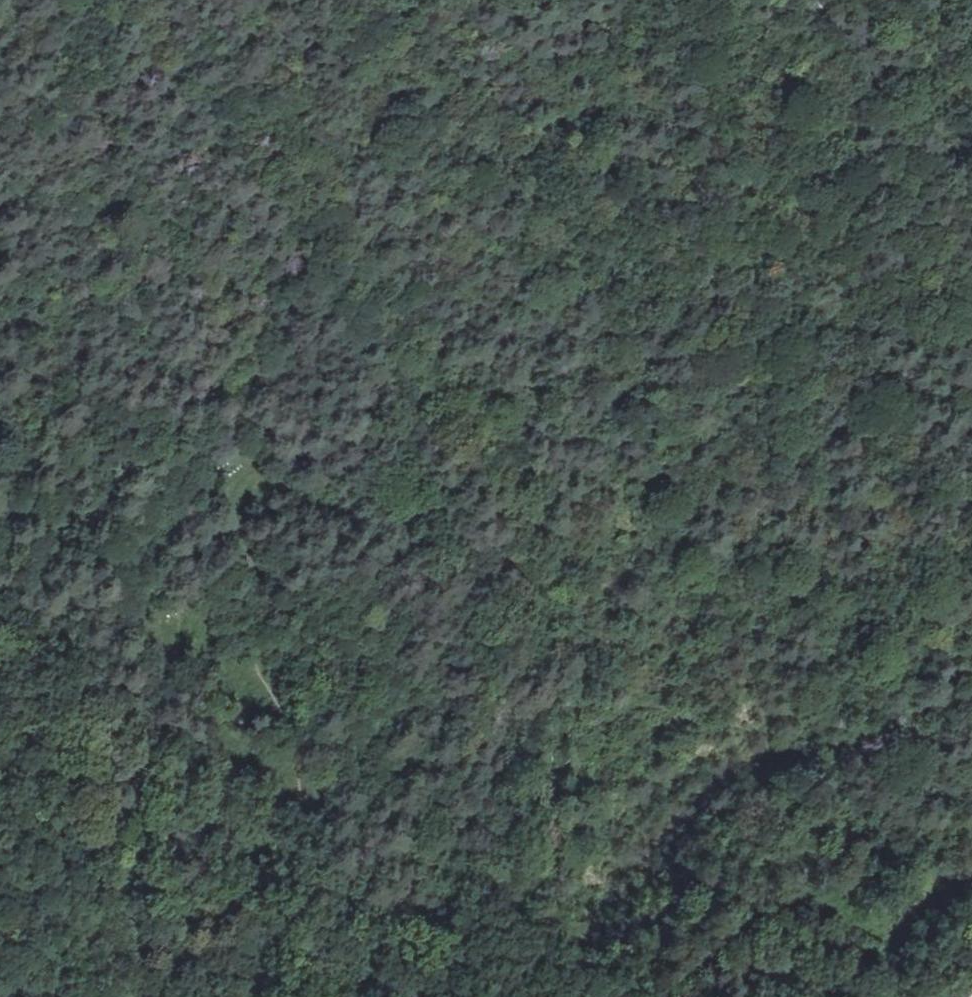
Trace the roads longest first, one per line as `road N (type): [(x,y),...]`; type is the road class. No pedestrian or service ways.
road 1 (track): [(0,659),(221,845),(332,926),(460,996)]
road 2 (track): [(902,996),(882,980),(881,946),(896,918),(971,859)]

